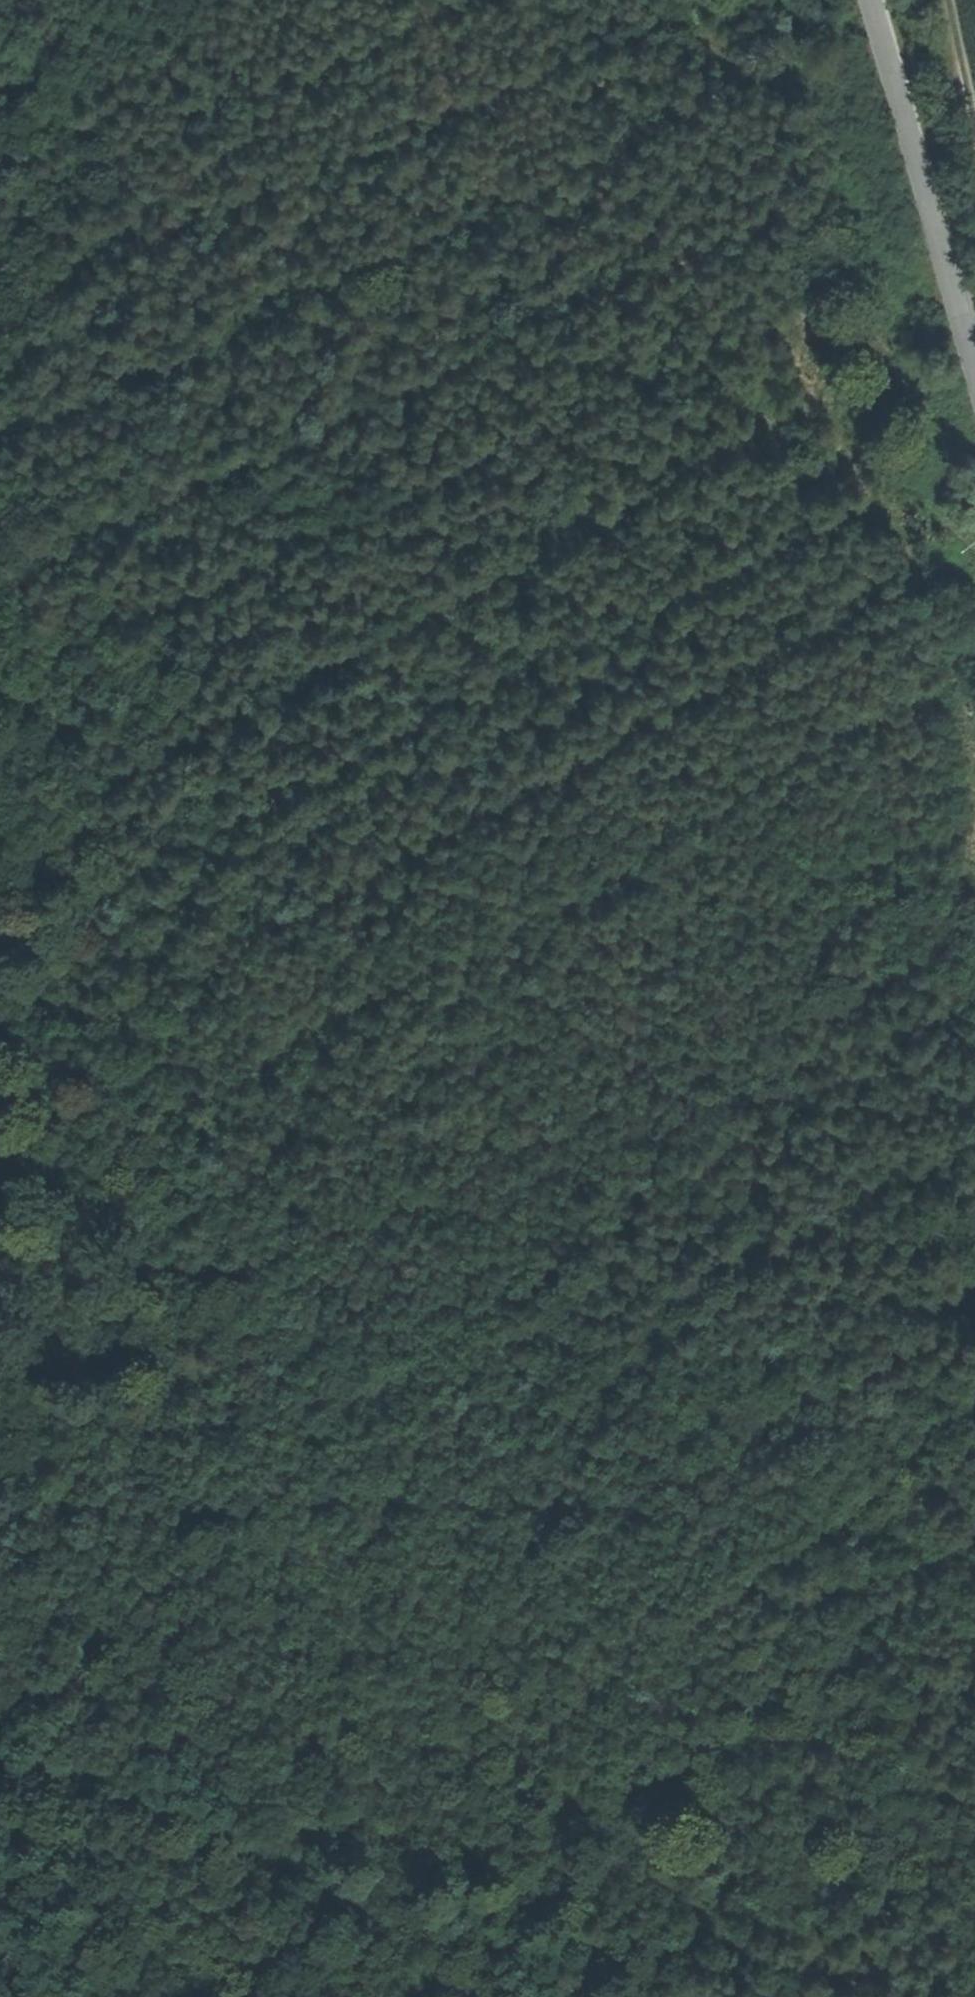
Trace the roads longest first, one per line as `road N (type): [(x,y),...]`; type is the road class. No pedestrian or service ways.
road 1 (track): [(209,1811),(974,1287)]
road 2 (track): [(974,534),(957,505),(788,0)]
road 3 (track): [(456,1996),(397,1931),(300,1860),(175,1793),(0,1744)]
road 4 (unclassified): [(871,0),(974,373)]
road 5 (track): [(949,0),(974,117)]

